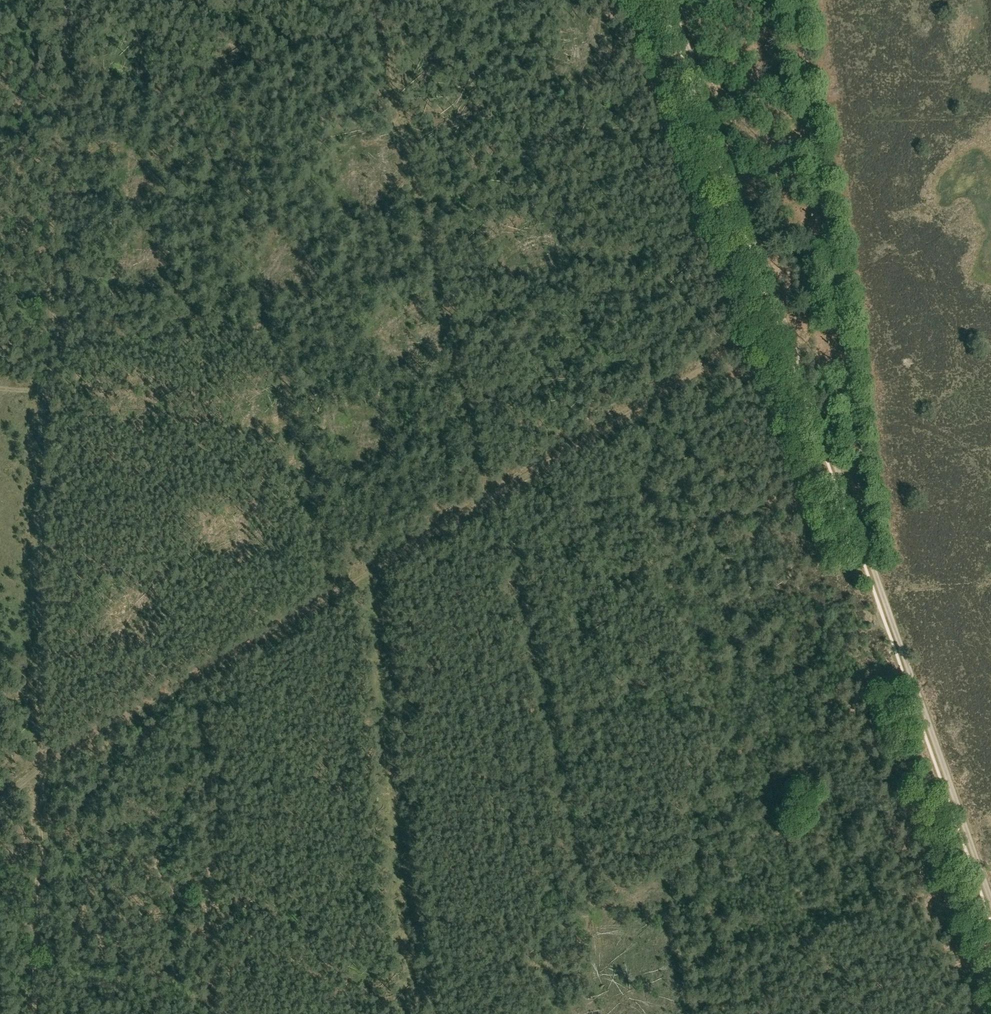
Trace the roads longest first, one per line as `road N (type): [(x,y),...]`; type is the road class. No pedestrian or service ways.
road 1 (track): [(990,897),(786,326)]
road 2 (track): [(862,554),(869,552),(861,483),(793,0)]
road 3 (track): [(370,571),(43,765)]
road 4 (track): [(786,326),(670,0)]
road 5 (track): [(43,765),(34,1013)]

